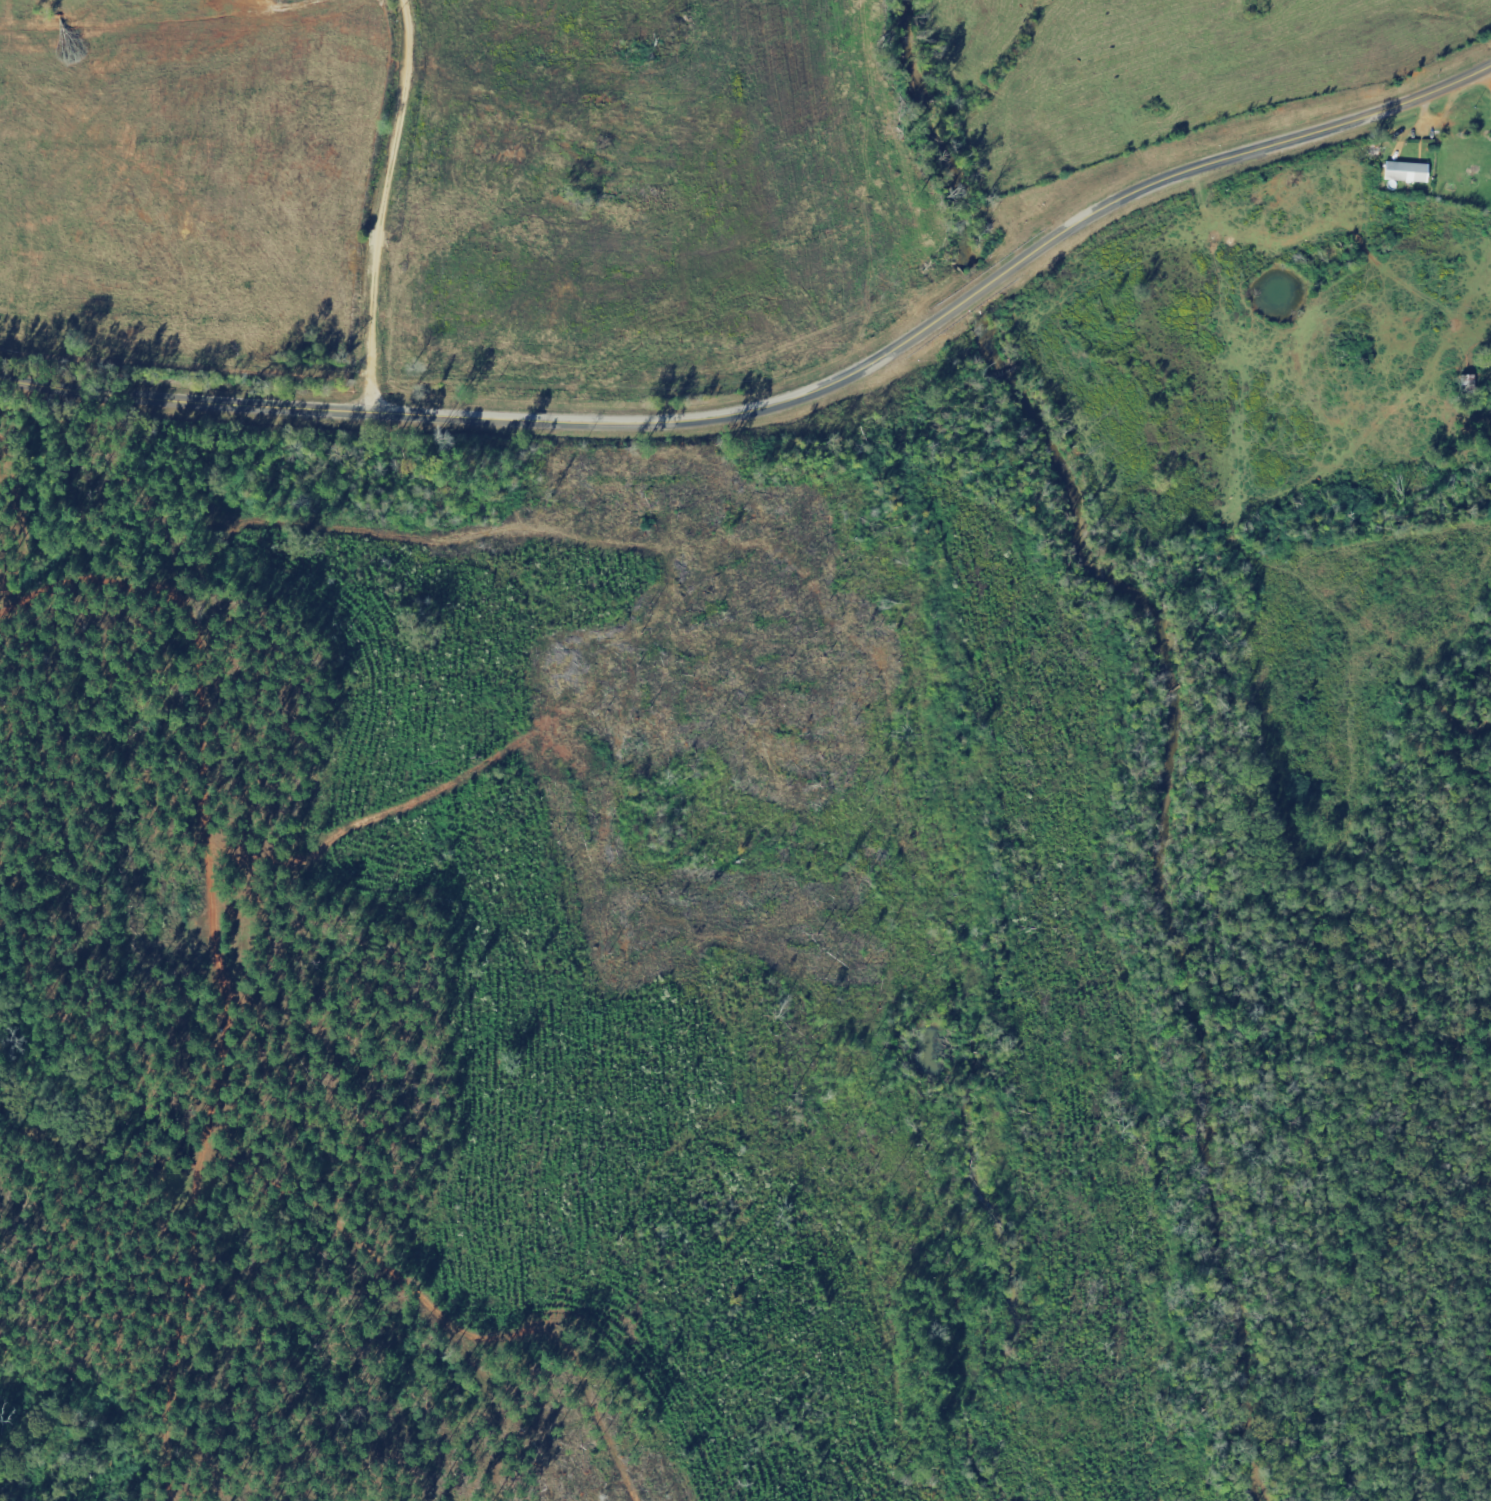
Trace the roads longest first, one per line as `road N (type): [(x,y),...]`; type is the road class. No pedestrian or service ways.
road 1 (secondary): [(1490,65),(1338,126),(1127,194),(883,356),(790,401),(727,416),(622,424),(201,404),(0,375)]

